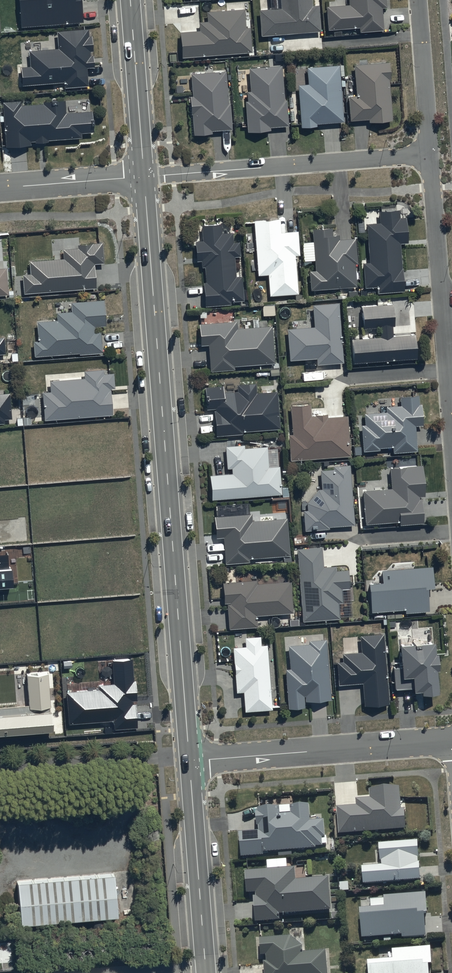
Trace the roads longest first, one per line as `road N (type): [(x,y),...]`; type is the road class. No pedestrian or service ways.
road 1 (tertiary): [(190,761),(144,177)]
road 2 (residential): [(430,156),(144,177)]
road 3 (residential): [(430,156),(451,420)]
road 4 (residential): [(451,741),(190,761)]
road 5 (tertiary): [(206,972),(190,761)]
road 6 (tertiary): [(144,177),(131,0)]
road 7 (residential): [(419,0),(430,156)]
road 8 (residential): [(144,177),(0,188)]

